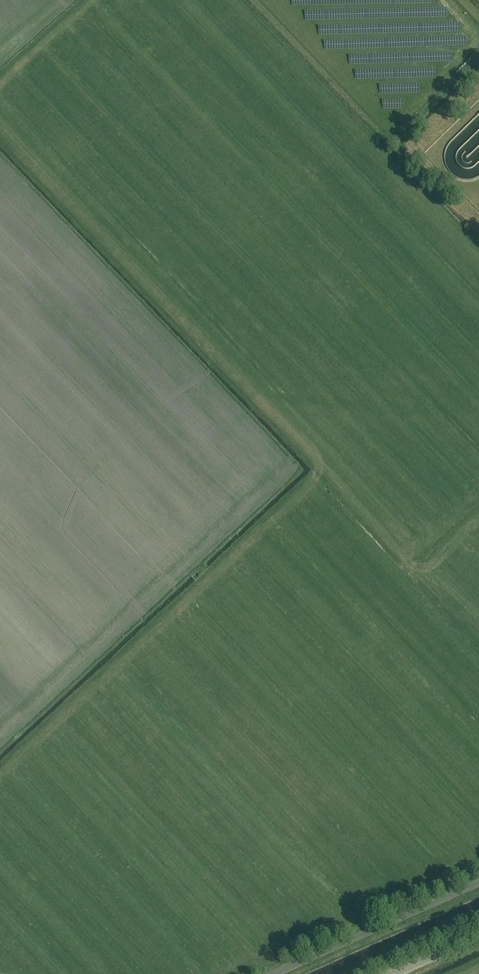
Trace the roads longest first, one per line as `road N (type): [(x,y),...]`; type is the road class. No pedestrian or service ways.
road 1 (unclassified): [(280,973),(478,885)]

